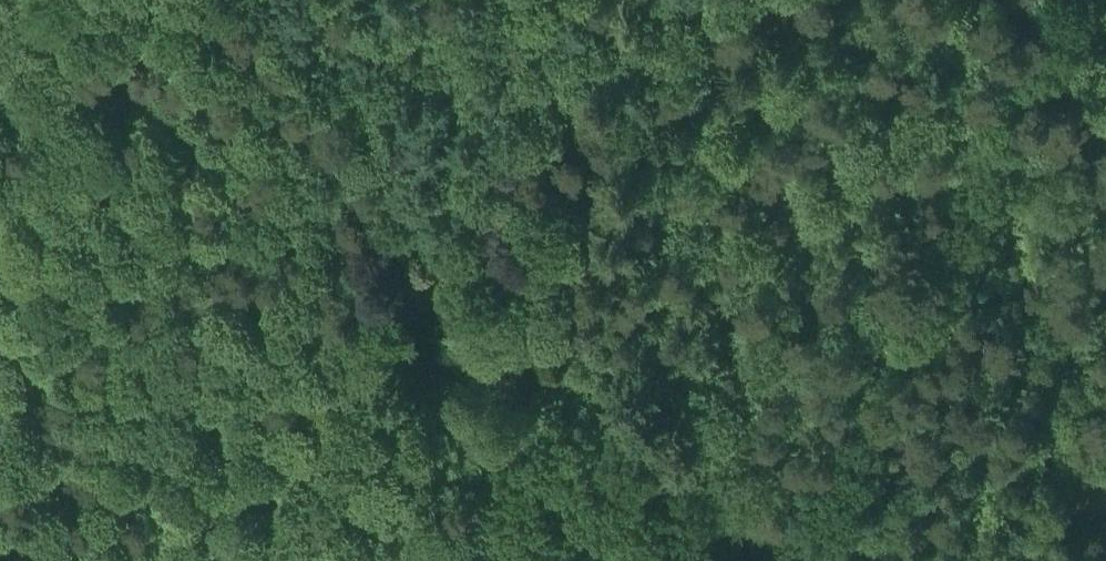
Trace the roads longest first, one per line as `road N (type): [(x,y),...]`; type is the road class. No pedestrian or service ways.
road 1 (track): [(405,294),(143,560)]
road 2 (track): [(214,0),(257,74),(309,201),(373,282),(405,294)]
road 3 (track): [(761,560),(703,486),(579,362)]
road 4 (track): [(405,294),(592,130)]
road 5 (track): [(579,362),(566,332),(563,269),(592,130)]
road 6 (track): [(592,130),(775,0)]
road 7 (track): [(405,294),(496,317),(579,362)]

